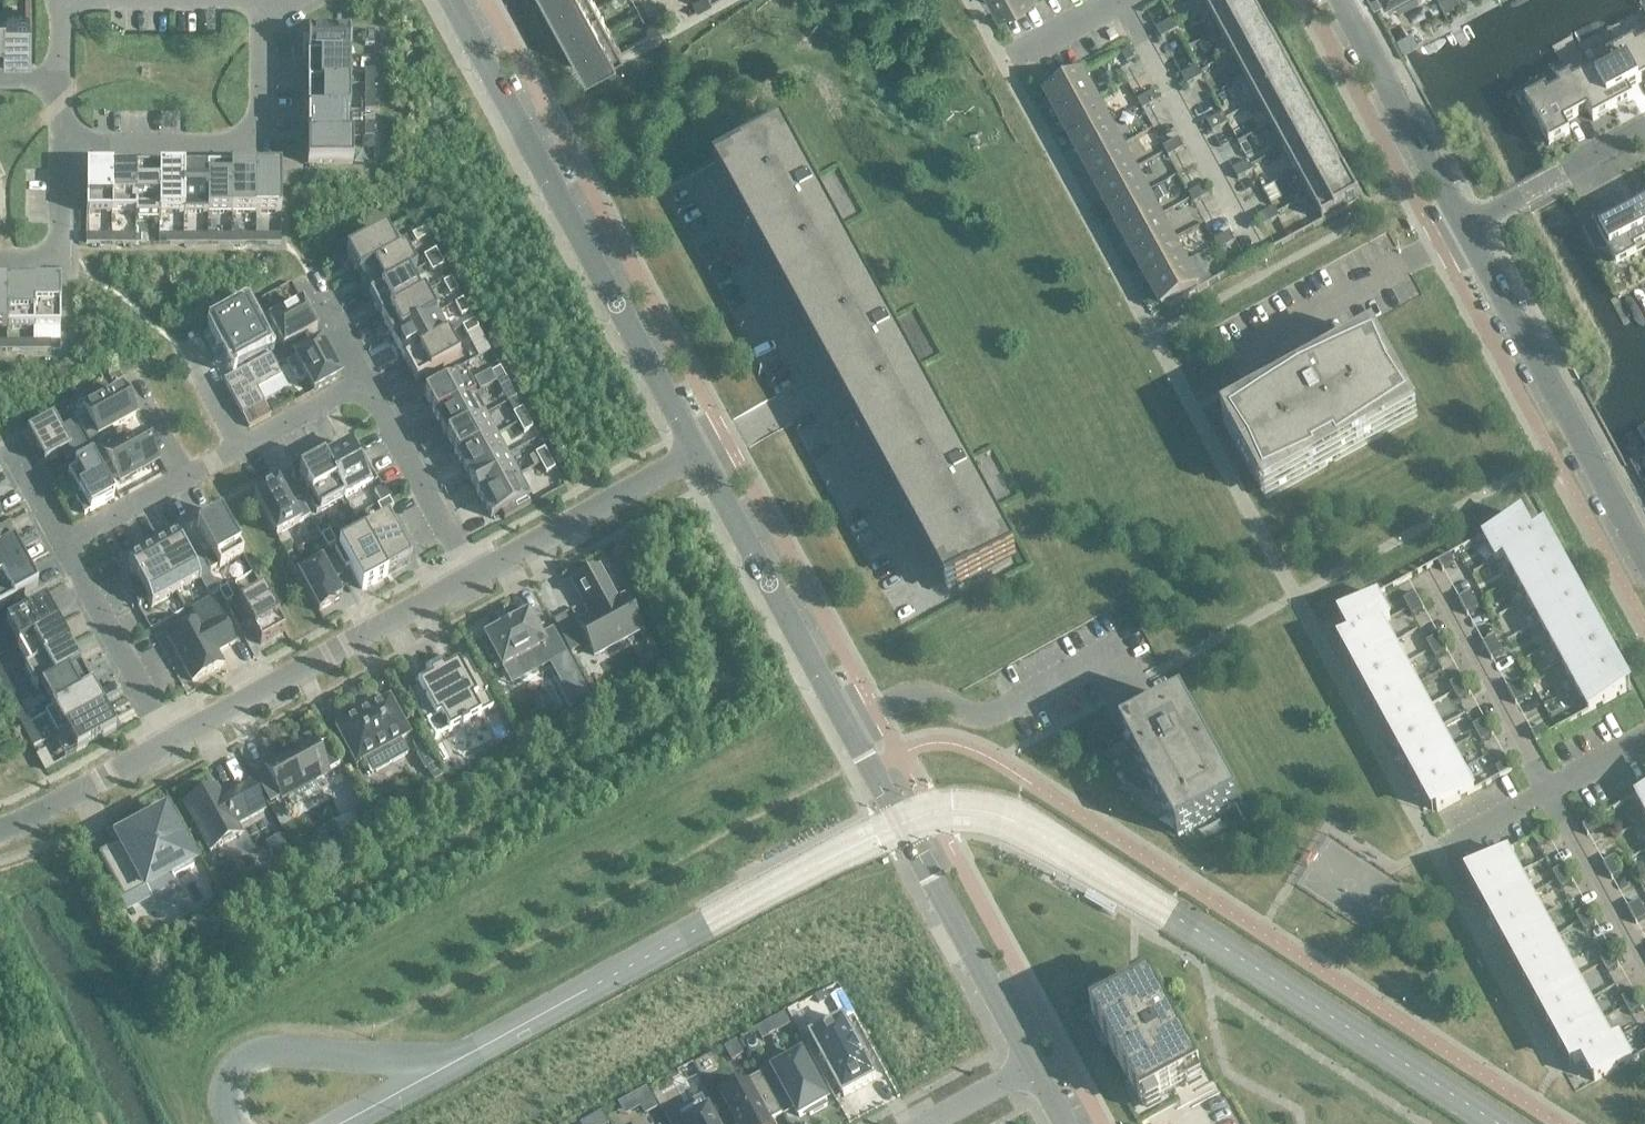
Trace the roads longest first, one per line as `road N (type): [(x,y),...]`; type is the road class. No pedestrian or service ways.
road 1 (residential): [(171,742),(62,542),(366,380),(472,576)]
road 2 (residential): [(696,456),(1030,1067)]
road 3 (residential): [(446,0),(696,456)]
road 4 (residential): [(1644,562),(1466,230)]
road 5 (residential): [(472,576),(171,742)]
road 6 (residential): [(63,143),(230,142),(260,124),(262,1)]
road 7 (residential): [(1466,230),(1341,0)]
road 8 (residential): [(696,456),(472,576)]
road 9 (unclassified): [(1436,857),(1644,739)]
road 10 (residential): [(1466,230),(1644,128)]
road 11 (residential): [(171,742),(0,822)]
road 12 (residential): [(0,259),(58,260),(63,143)]
road 13 (residential): [(1118,0),(1012,57)]

